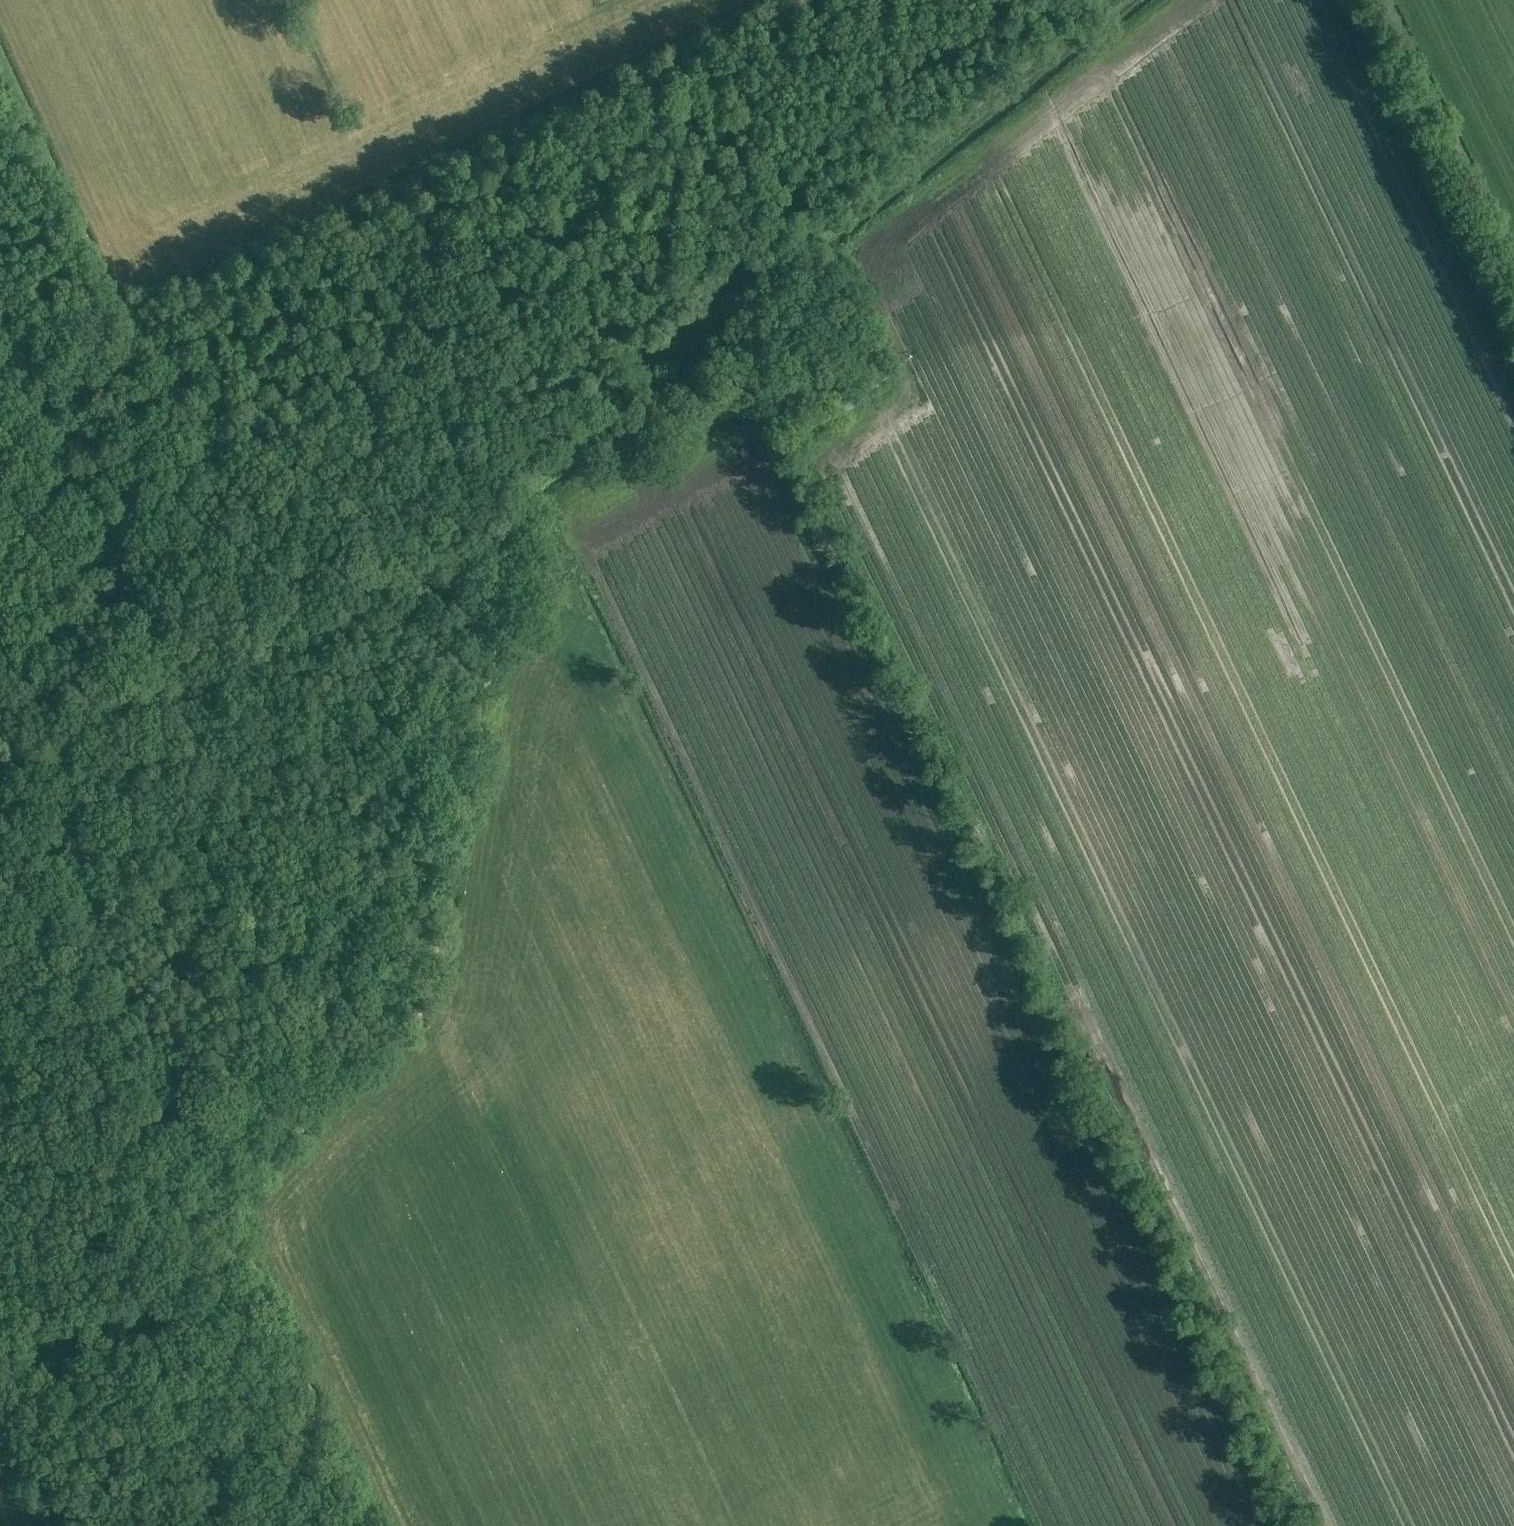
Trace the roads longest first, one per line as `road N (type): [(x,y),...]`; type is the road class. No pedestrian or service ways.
road 1 (track): [(233,1525),(39,1055),(49,977),(40,867),(153,807),(168,787),(168,768),(149,641),(8,349)]
road 2 (track): [(533,461),(570,442),(733,285),(992,96),(1103,0)]
road 3 (track): [(1346,0),(1513,344)]

